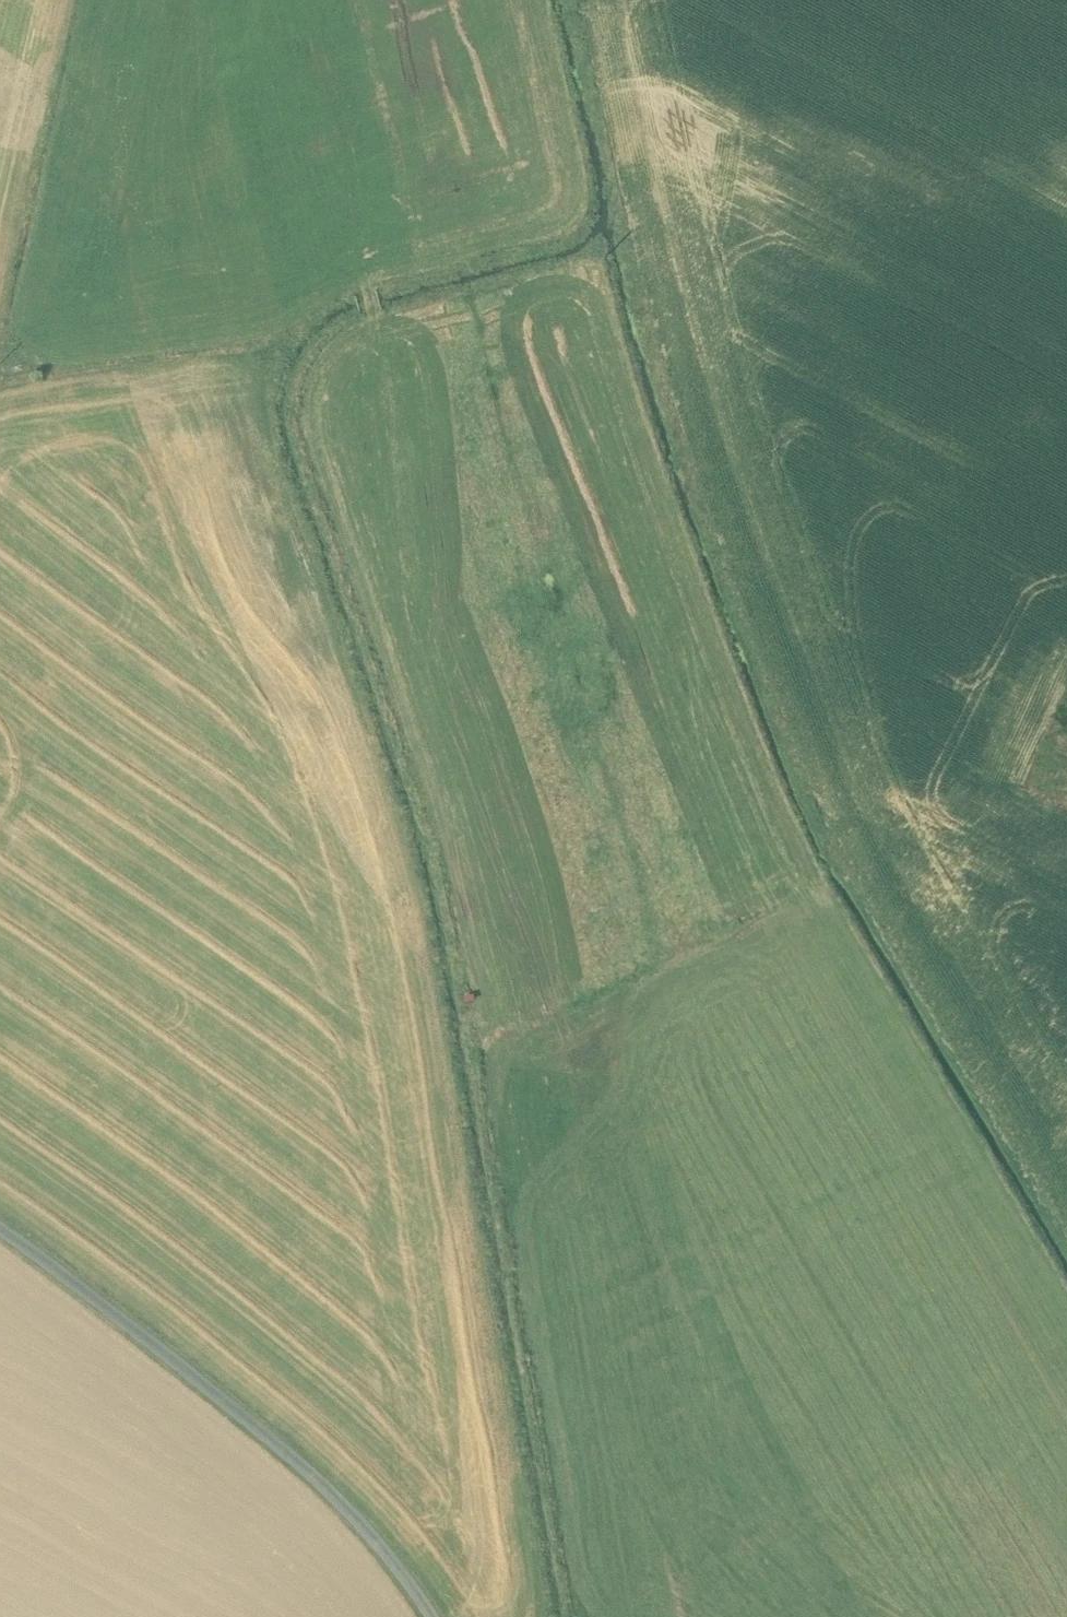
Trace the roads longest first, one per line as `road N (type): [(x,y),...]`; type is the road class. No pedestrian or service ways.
road 1 (unclassified): [(432,1616),(325,1484),(0,1231)]

